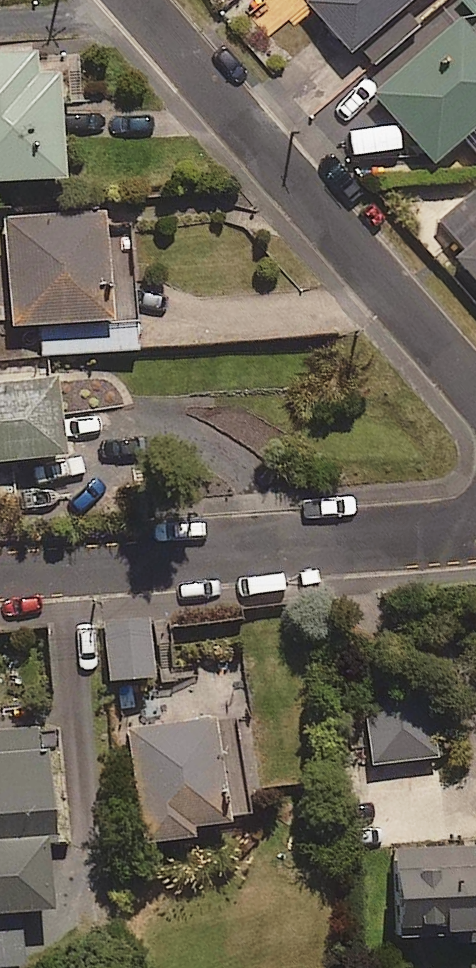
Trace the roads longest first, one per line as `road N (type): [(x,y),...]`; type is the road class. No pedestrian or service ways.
road 1 (residential): [(130,0),(475,386)]
road 2 (residential): [(0,565),(475,525)]

